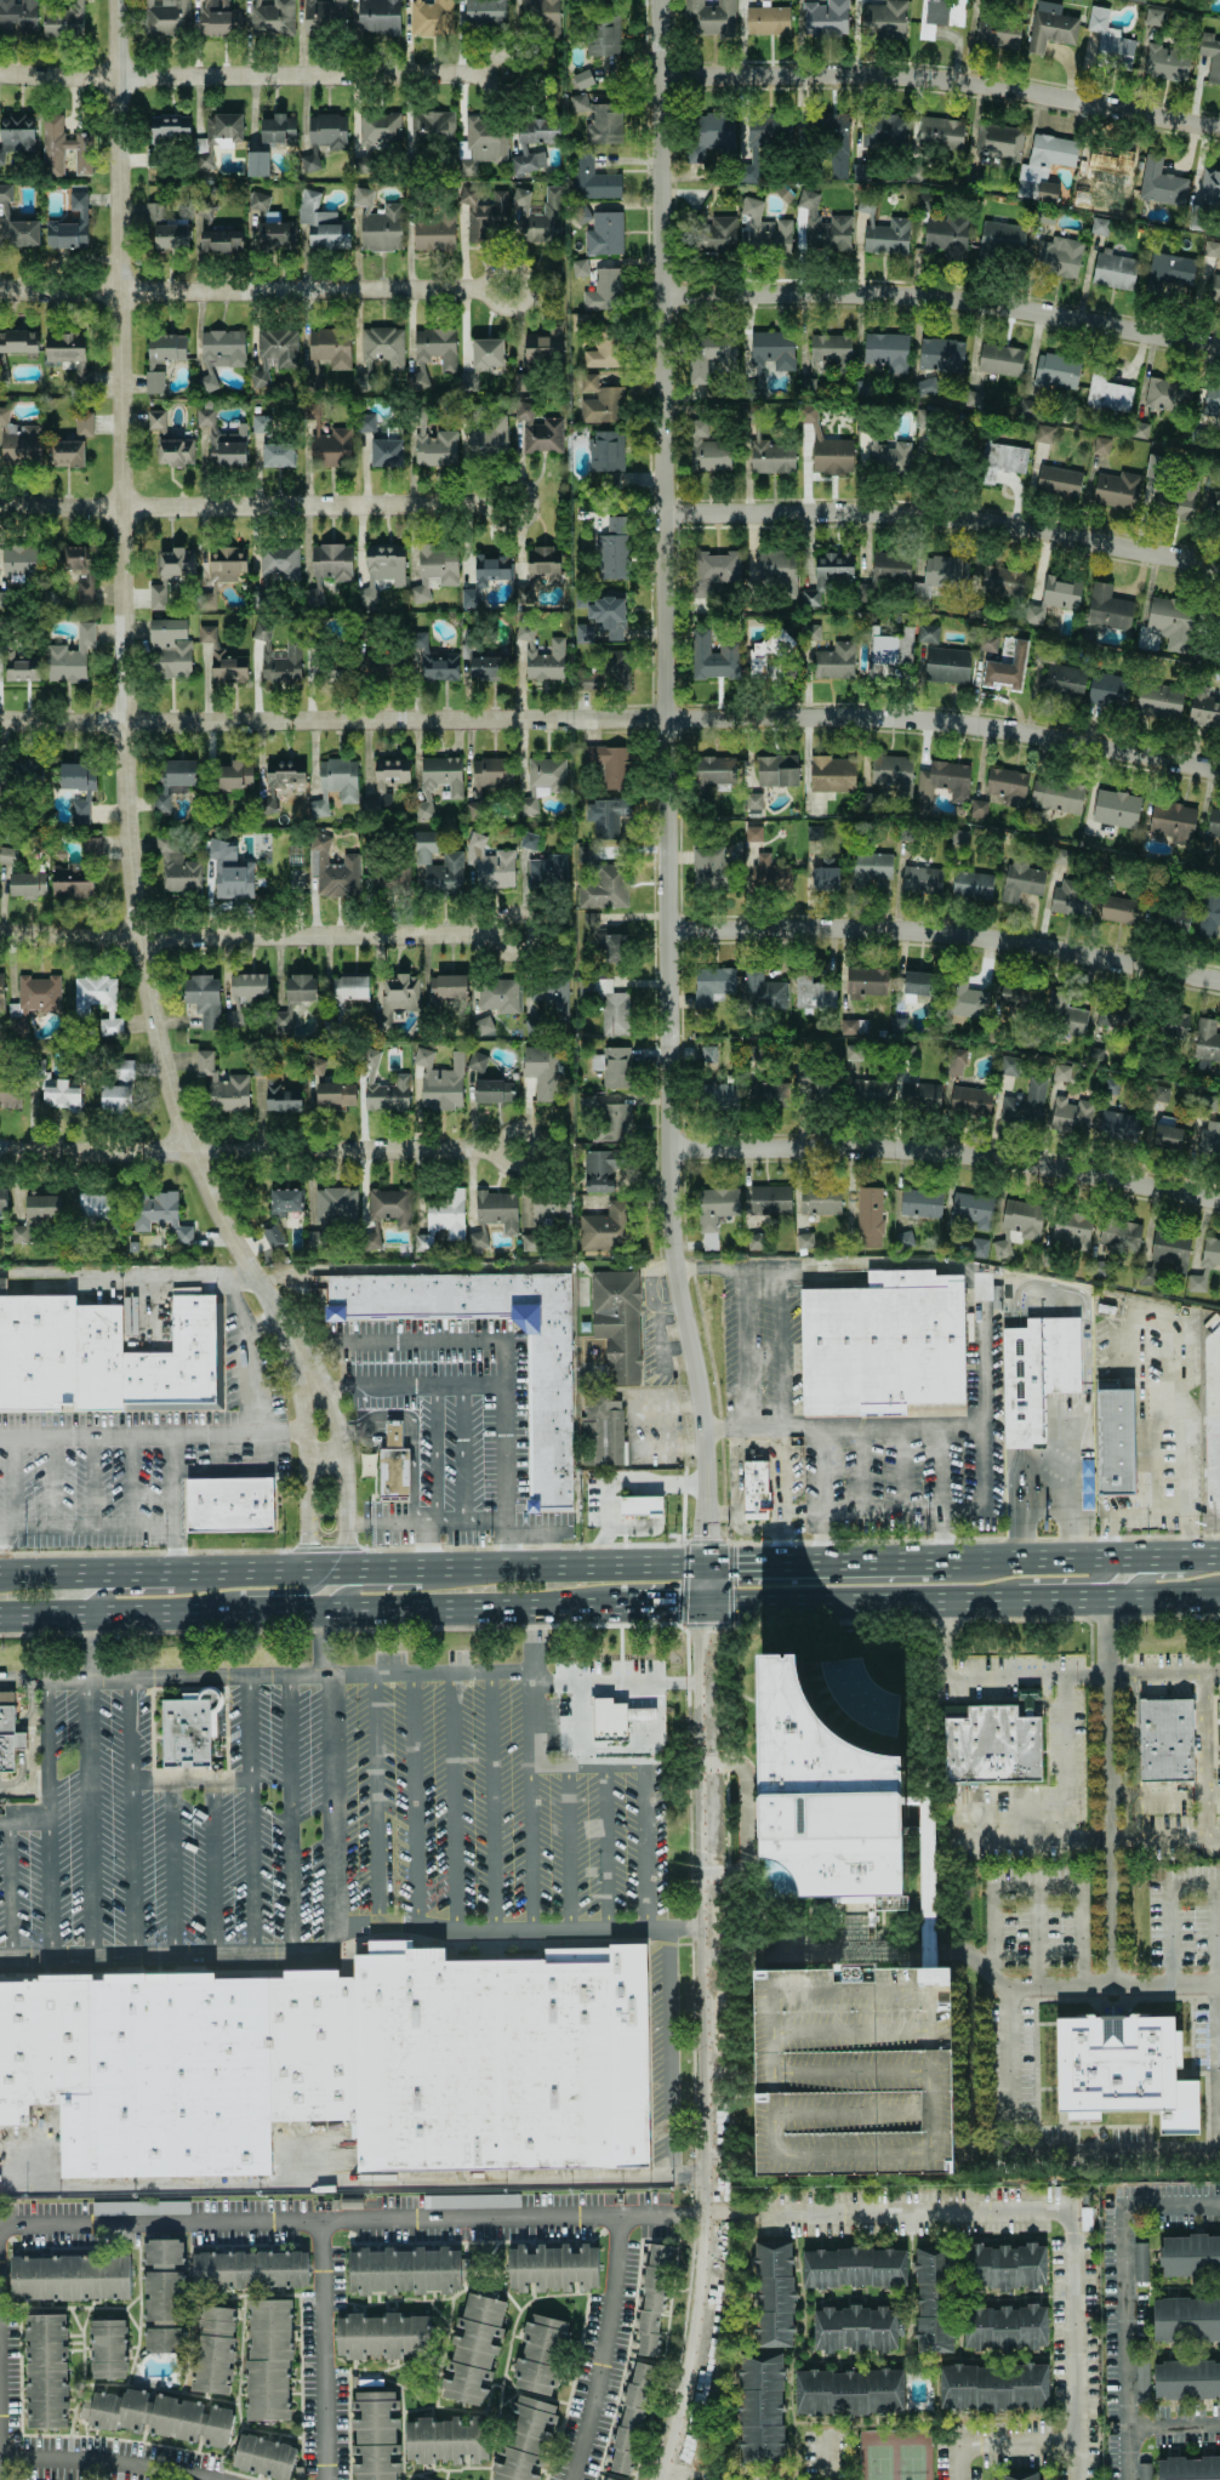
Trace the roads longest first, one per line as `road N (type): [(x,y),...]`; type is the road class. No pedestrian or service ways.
road 1 (residential): [(660,0),(669,1148),(706,1484)]
road 2 (residential): [(119,0),(125,723),(137,935),(189,1151),(308,1373)]
road 3 (residential): [(1219,768),(957,723),(855,717),(0,719)]
road 4 (tertiary): [(707,1604),(708,2271),(668,2479)]
road 5 (primary): [(707,1566),(0,1578)]
road 6 (primary): [(0,1614),(618,1606)]
road 7 (residential): [(1219,127),(987,85),(660,76)]
road 8 (residential): [(1219,345),(957,300),(662,295)]
road 9 (residential): [(1219,563),(861,511),(666,512)]
road 10 (residential): [(1219,979),(948,934),(668,929)]
road 11 (residential): [(1219,1197),(935,1150),(669,1148)]
road 12 (residential): [(519,1151),(0,1148)]
road 13 (residential): [(517,933),(0,932)]
road 14 (primary): [(707,1604),(1219,1596)]
road 15 (residential): [(484,506),(0,502)]
road 16 (residential): [(481,290),(0,288)]
road 17 (residential): [(477,75),(0,74)]
road 18 (primary): [(1219,1558),(960,1561)]
road 19 (primary): [(960,1561),(707,1566)]
road 20 (primary): [(179,1613),(309,1590),(344,1568)]
road 21 (primary): [(488,1567),(444,1583),(346,1591),(333,1608)]
road 22 (residential): [(477,75),(484,92),(501,99),(518,92),(524,75),(517,58),(500,51),(483,58),(477,75)]
road 23 (residential): [(344,1568),(338,1430)]
road 24 (residential): [(481,290),(489,306),(504,312),(520,306),(526,289),(519,273),(503,267),(488,274),(481,290)]
road 25 (primary): [(991,1600),(1096,1579),(1107,1558)]
road 26 (residential): [(484,506),(507,526),(528,503),(506,483),(490,490),(484,506)]

